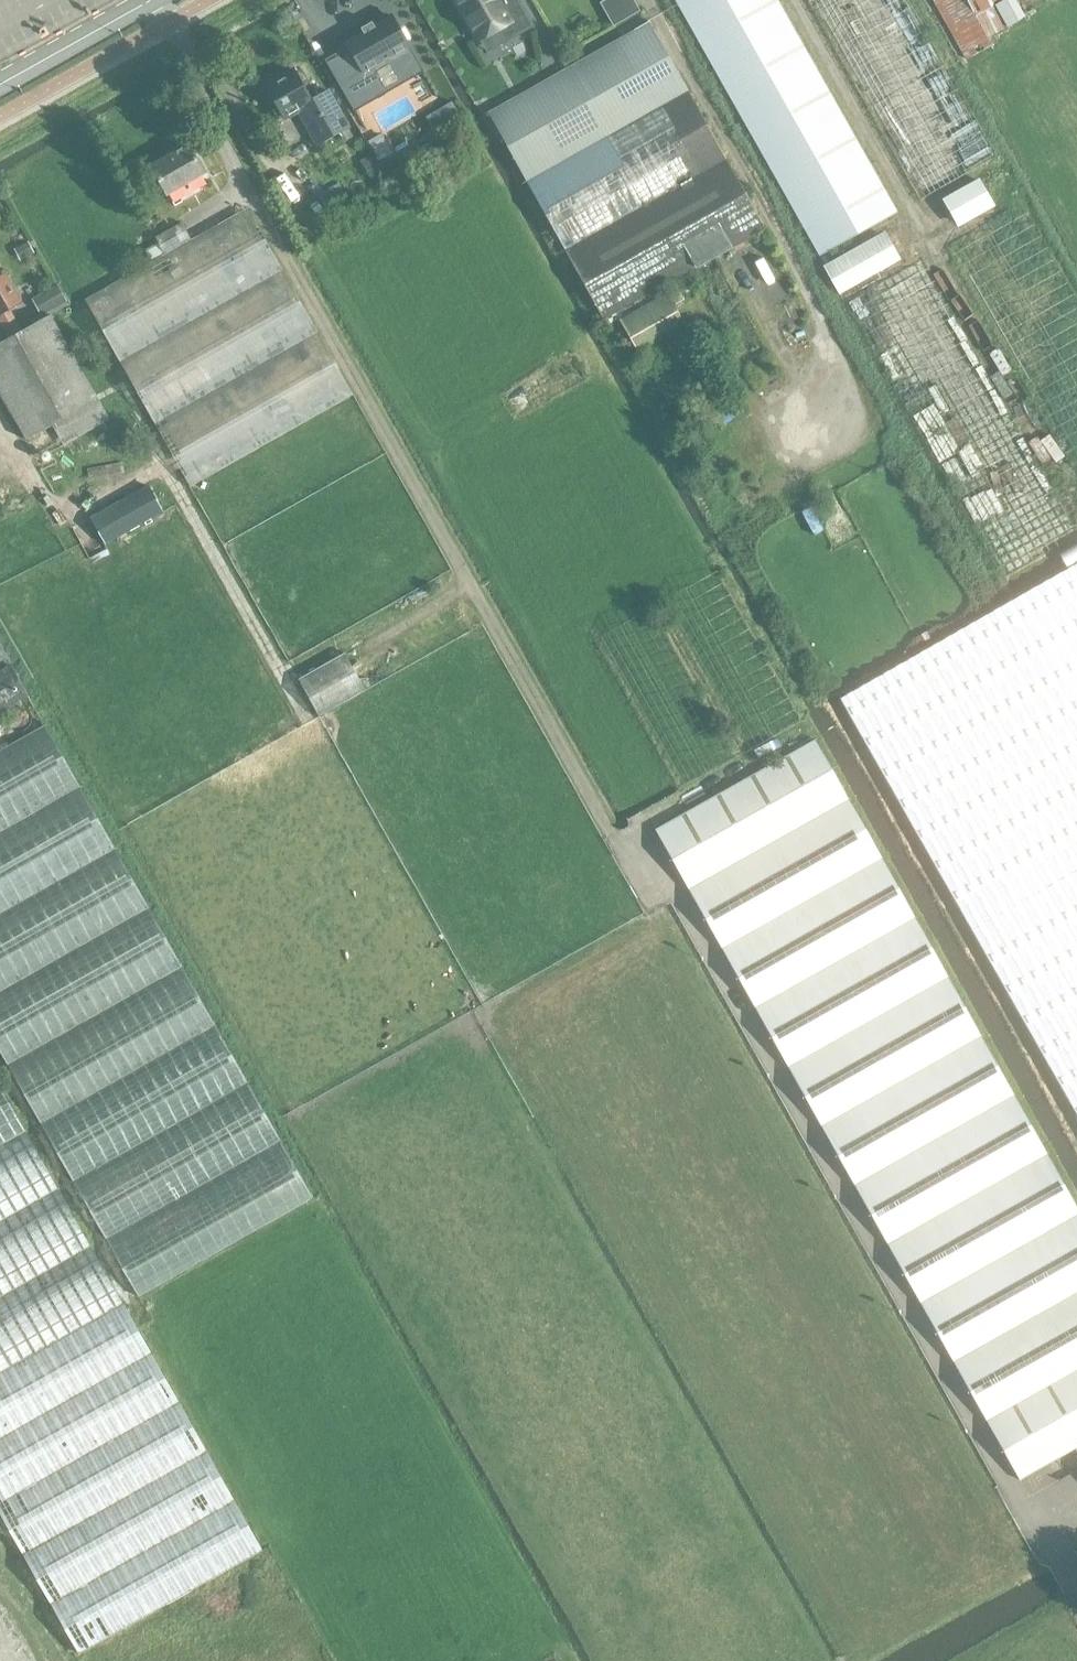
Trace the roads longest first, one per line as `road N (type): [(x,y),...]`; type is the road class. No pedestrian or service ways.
road 1 (tertiary): [(0,85),(154,0)]

